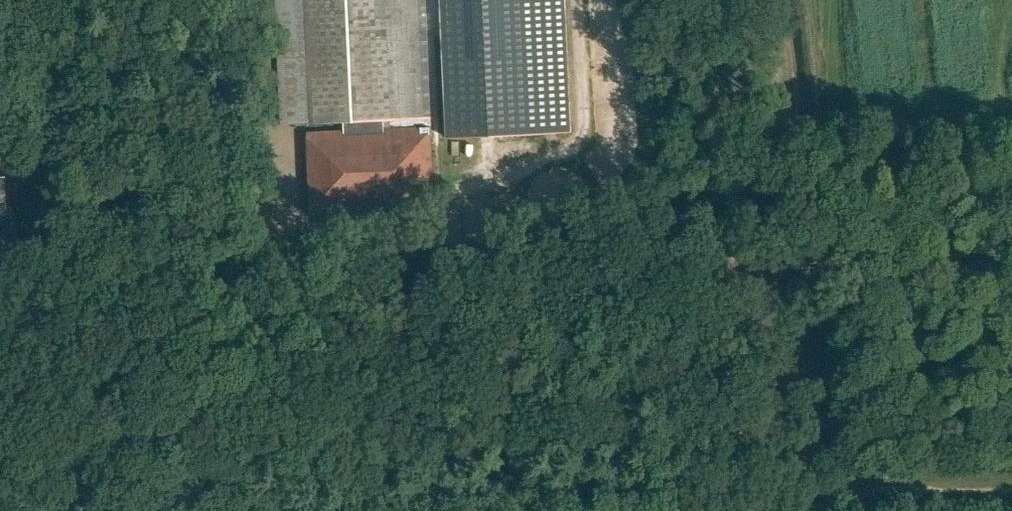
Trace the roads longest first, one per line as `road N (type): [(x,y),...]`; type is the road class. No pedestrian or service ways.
road 1 (tertiary): [(770,510),(778,380),(740,0)]

